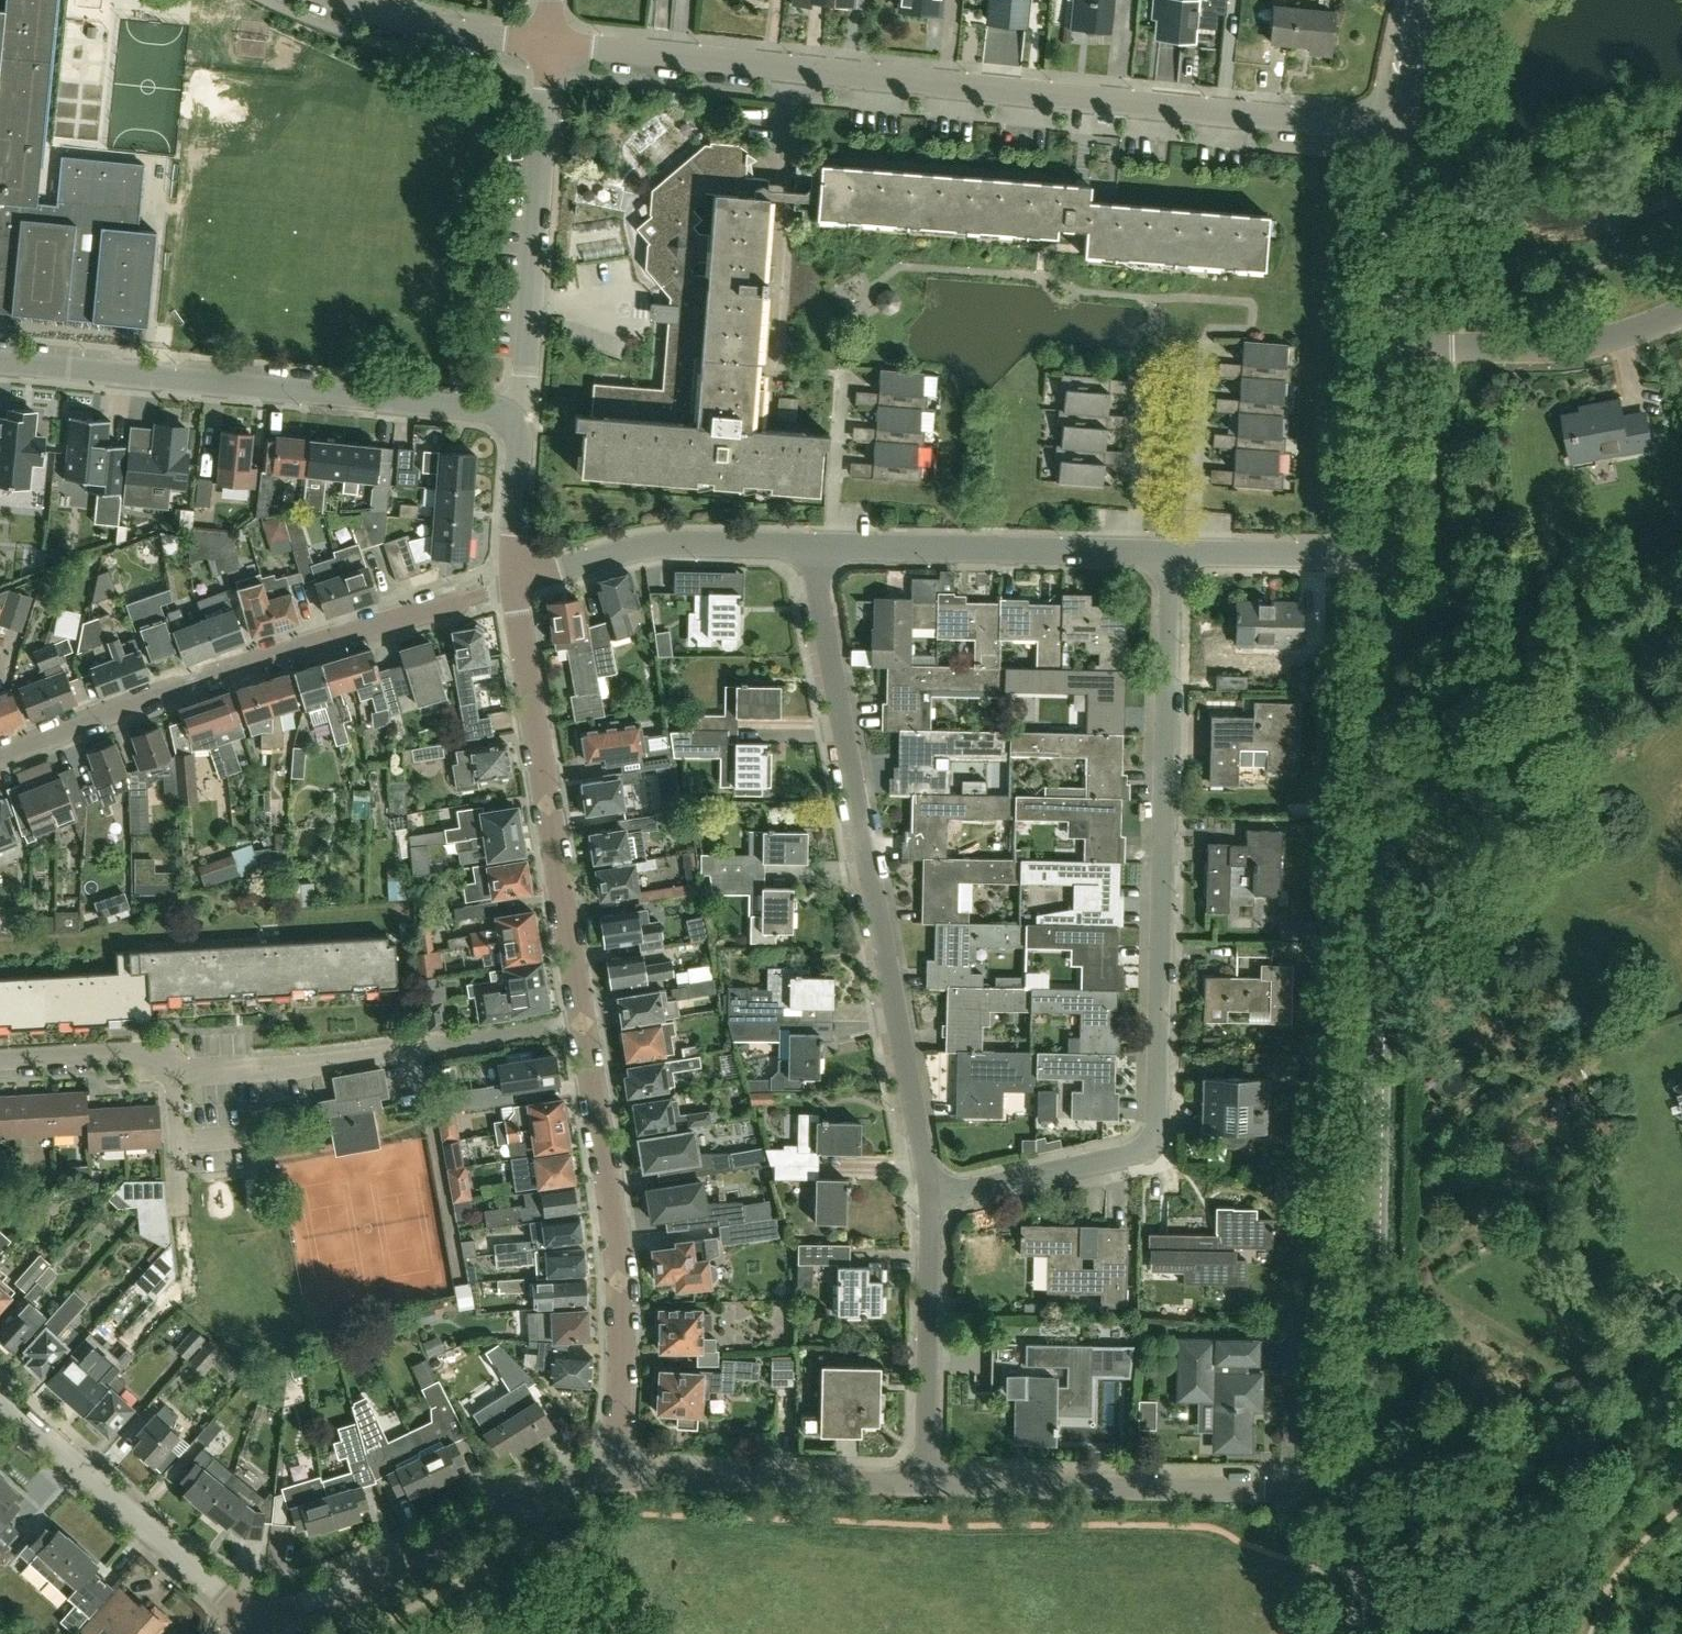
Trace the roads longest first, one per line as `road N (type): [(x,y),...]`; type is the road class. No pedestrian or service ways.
road 1 (tertiary): [(1364,1493),(1386,554)]
road 2 (residential): [(618,1478),(614,1226),(515,584)]
road 3 (residential): [(1396,134),(549,46)]
road 4 (residential): [(931,1199),(1142,1151),(1153,1139),(1170,552)]
road 5 (residential): [(931,1199),(808,544)]
road 6 (residential): [(515,584),(192,683),(0,758)]
road 7 (residential): [(506,416),(0,363)]
road 8 (residential): [(0,1059),(171,1050),(172,1074),(402,1051)]
road 9 (residential): [(252,1621),(548,1487),(618,1478)]
road 10 (residential): [(927,1483),(1312,1492)]
road 11 (residential): [(506,416),(525,382),(549,46)]
road 12 (residential): [(0,1399),(252,1621)]
road 13 (residential): [(618,1478),(927,1483)]
road 14 (residential): [(1135,551),(830,545)]
road 15 (residential): [(808,544),(638,546),(515,584)]
road 16 (residential): [(1391,345),(1567,347),(1628,337),(1681,314)]
road 17 (residential): [(927,1483),(931,1199)]
road 18 (residential): [(549,46),(395,18),(340,0)]
road 19 (tertiary): [(1391,345),(1396,134)]
road 20 (residential): [(1192,552),(1206,343)]
road 21 (tertiary): [(1386,554),(1391,345)]
road 22 (residential): [(1386,554),(1192,552)]
road 23 (residential): [(1135,551),(1146,375)]
road 24 (residential): [(515,584),(516,433),(506,416)]
road 25 (residential): [(830,545),(844,375)]
road 26 (tertiary): [(1365,1633),(1364,1493)]
road 27 (tertiary): [(1396,134),(1421,0)]

